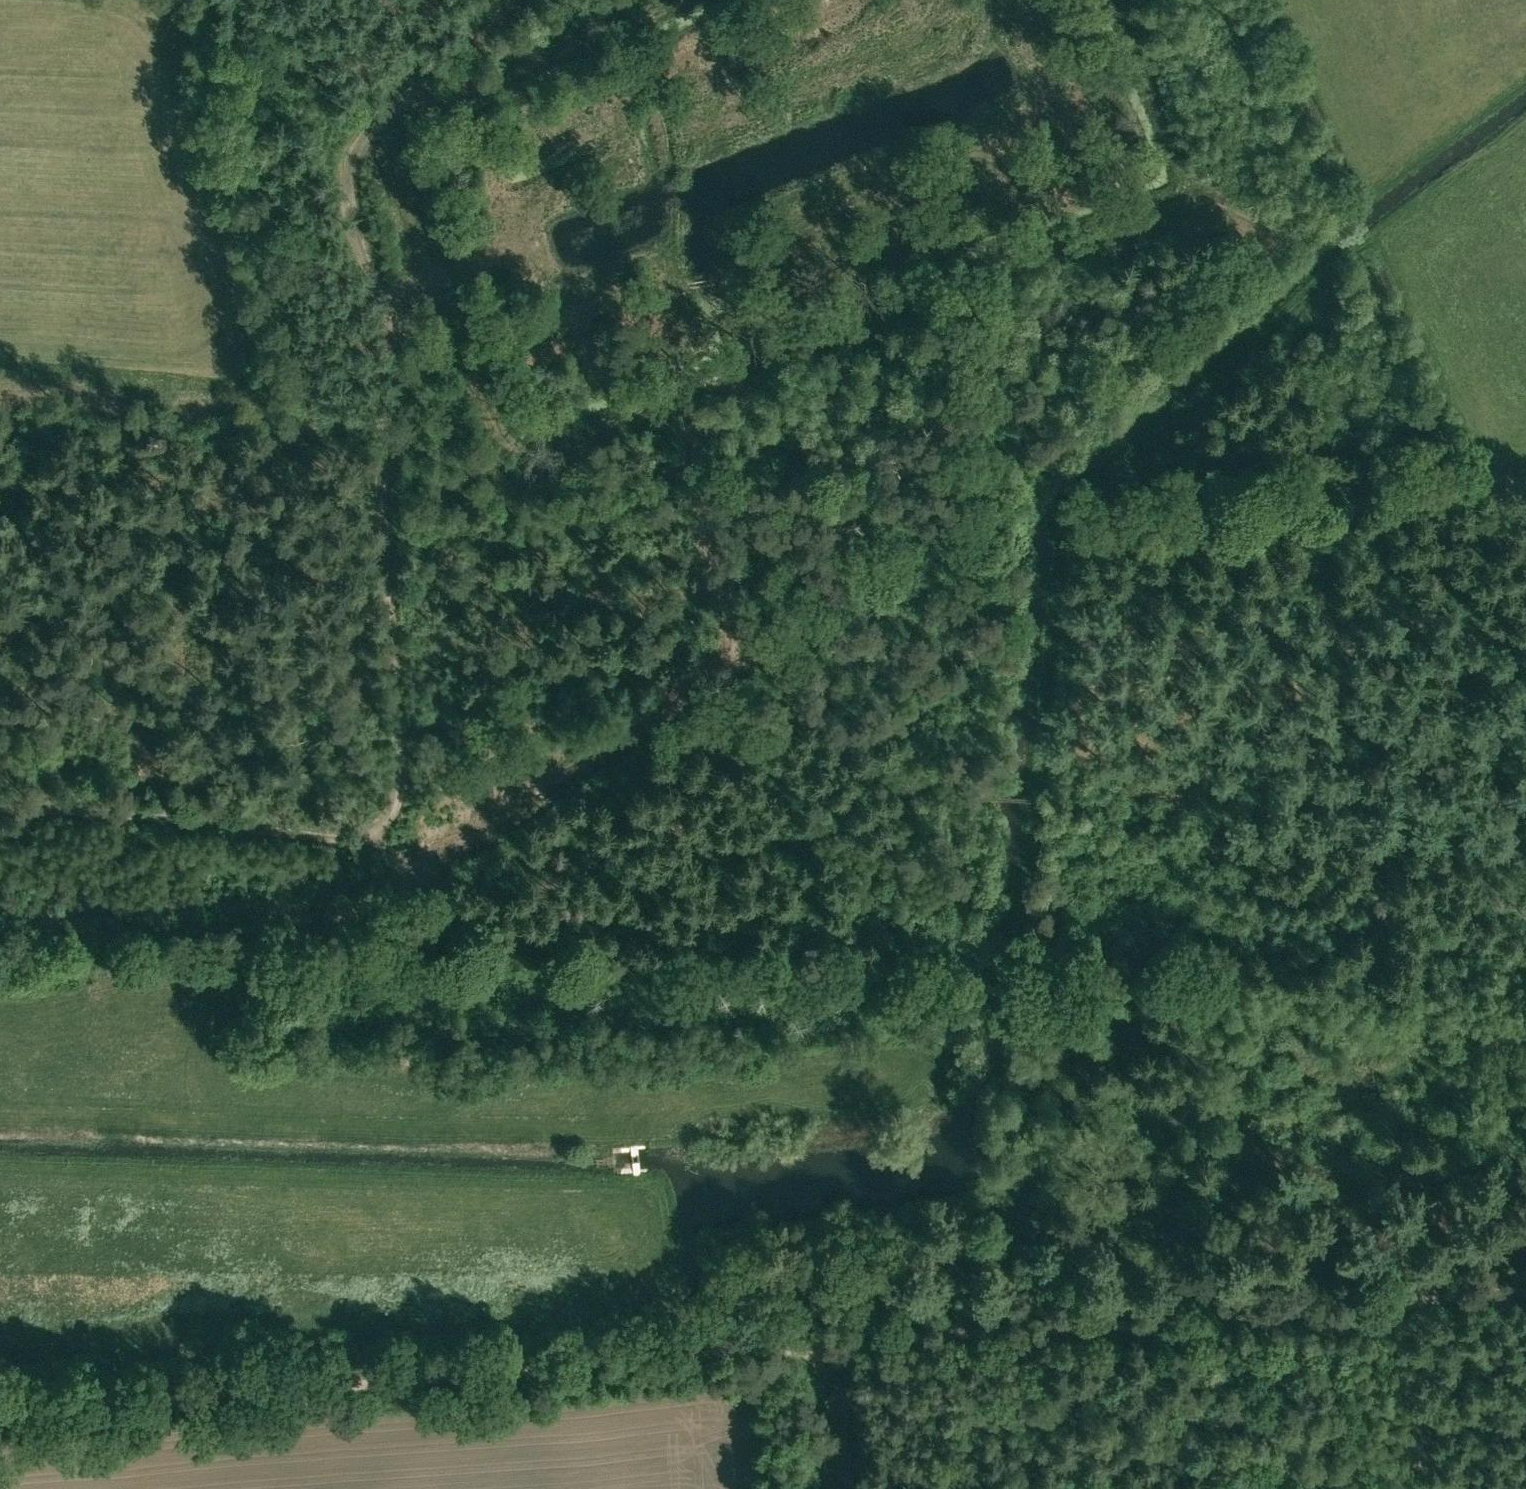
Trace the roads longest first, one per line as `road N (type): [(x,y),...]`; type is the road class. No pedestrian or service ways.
road 1 (track): [(0,1417),(1055,1329)]
road 2 (track): [(1055,1329),(1525,1291)]

